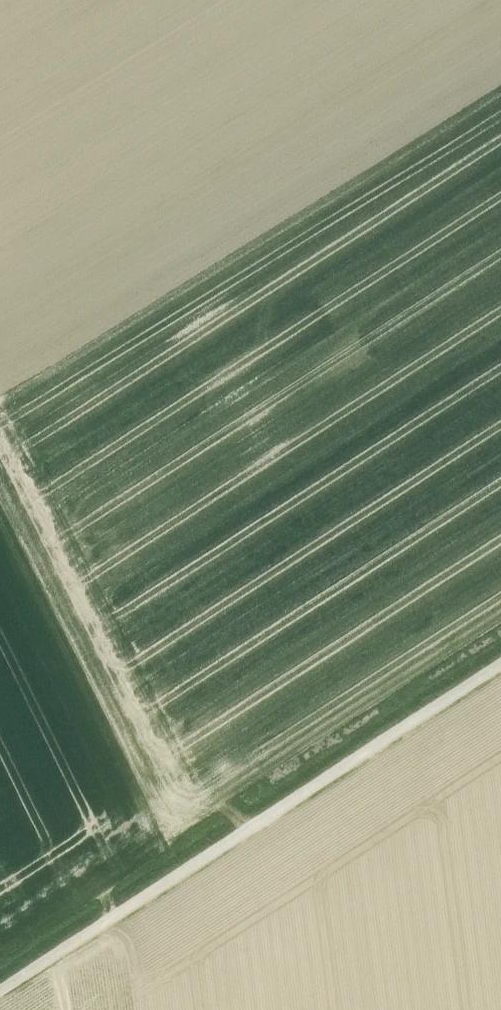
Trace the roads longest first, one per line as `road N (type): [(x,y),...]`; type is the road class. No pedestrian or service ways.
road 1 (track): [(500,666),(0,993)]

